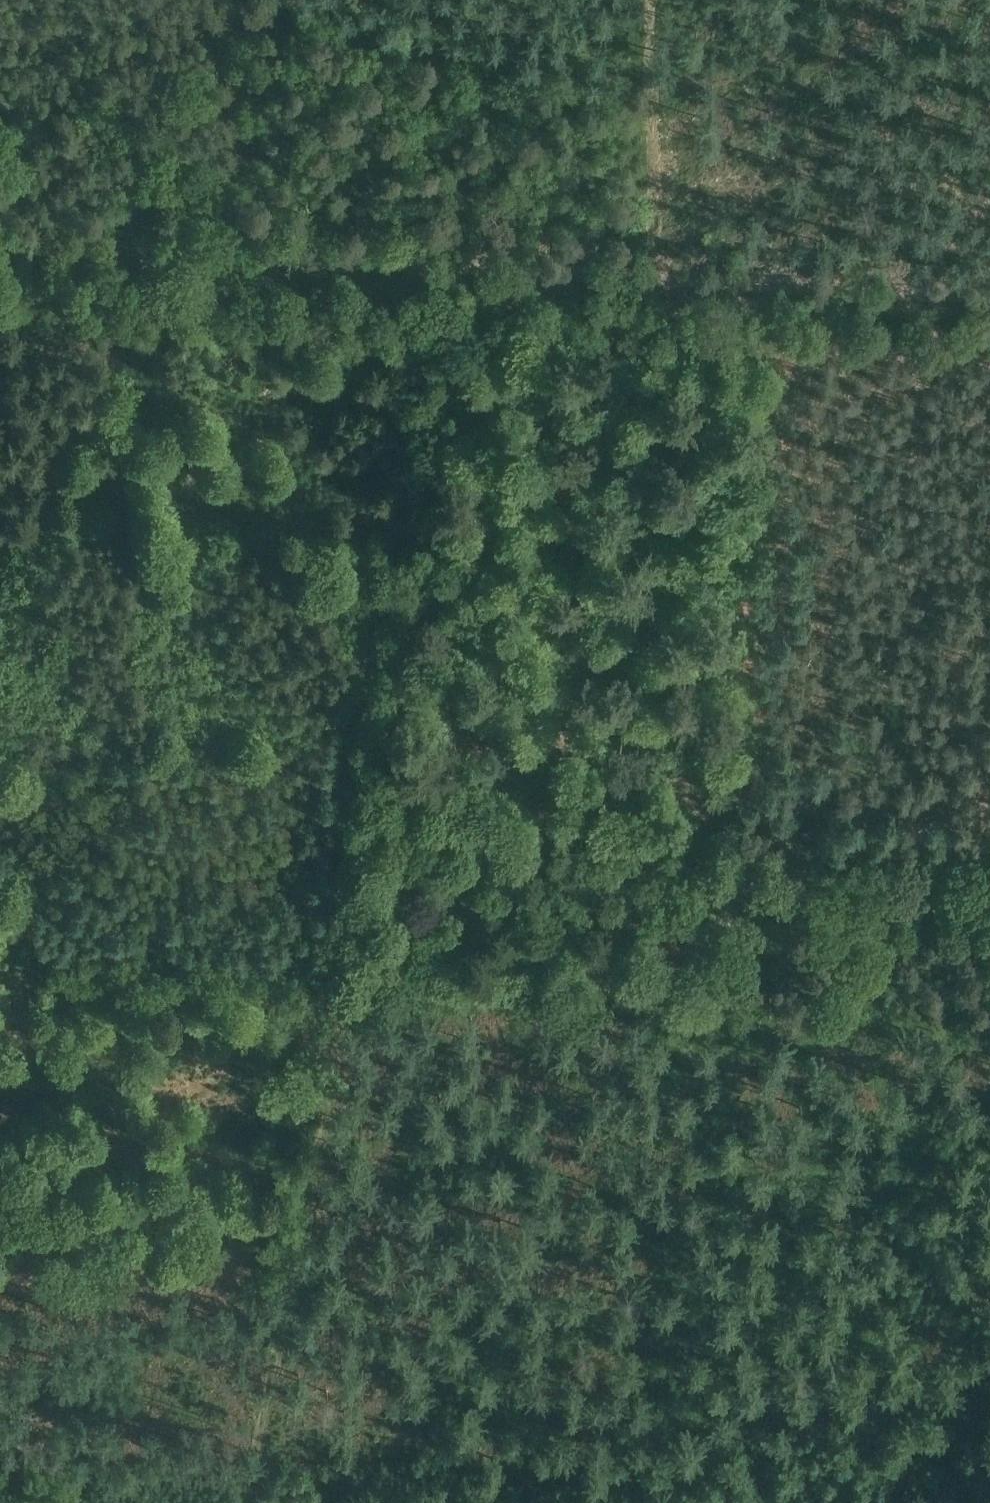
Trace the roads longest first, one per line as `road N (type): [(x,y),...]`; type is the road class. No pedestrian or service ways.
road 1 (track): [(989,912),(517,876),(386,927),(343,1001),(0,982)]
road 2 (track): [(989,296),(0,242)]
road 3 (track): [(235,1502),(343,1001)]

